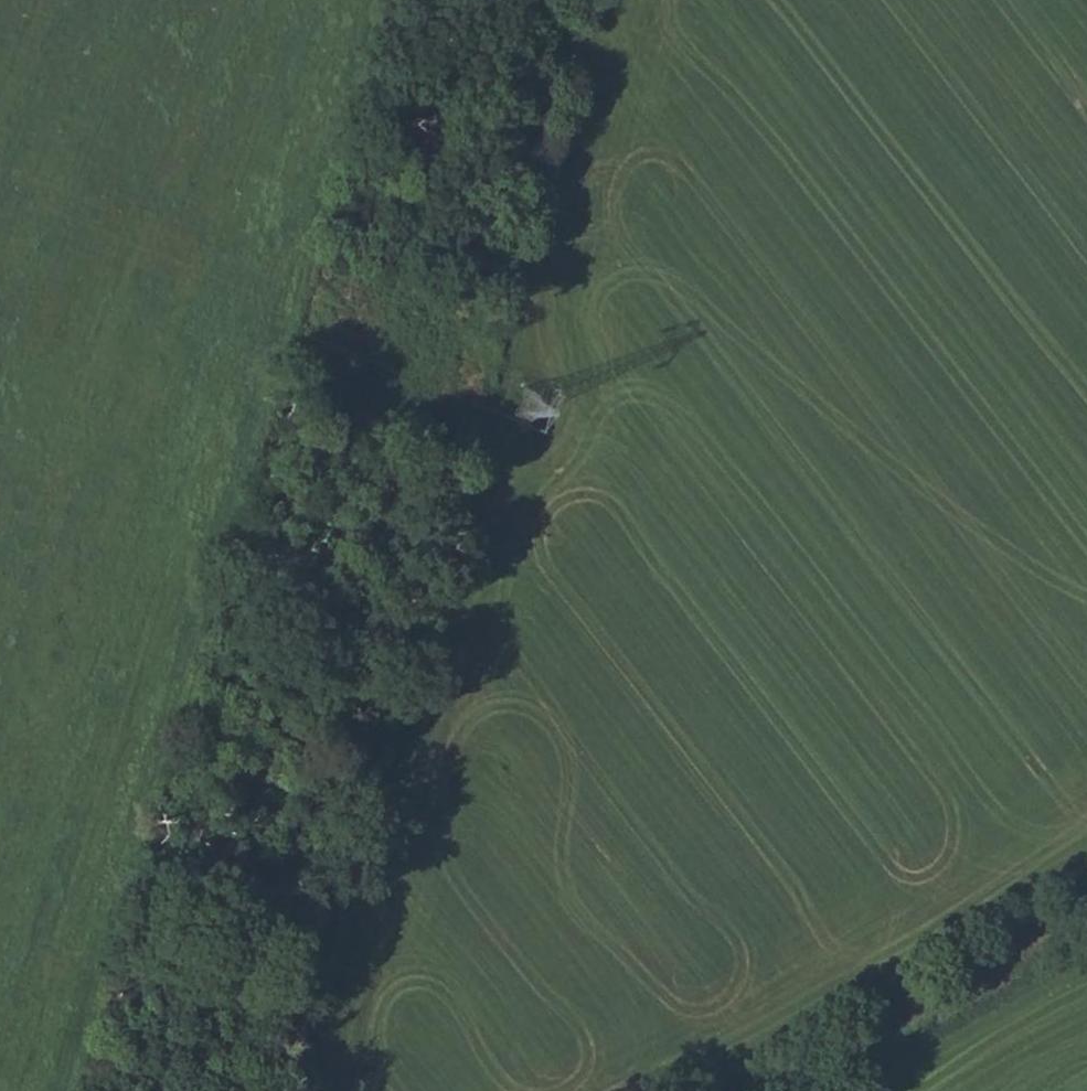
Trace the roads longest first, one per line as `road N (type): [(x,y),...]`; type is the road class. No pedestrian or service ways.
road 1 (track): [(790,1090),(1086,901)]

